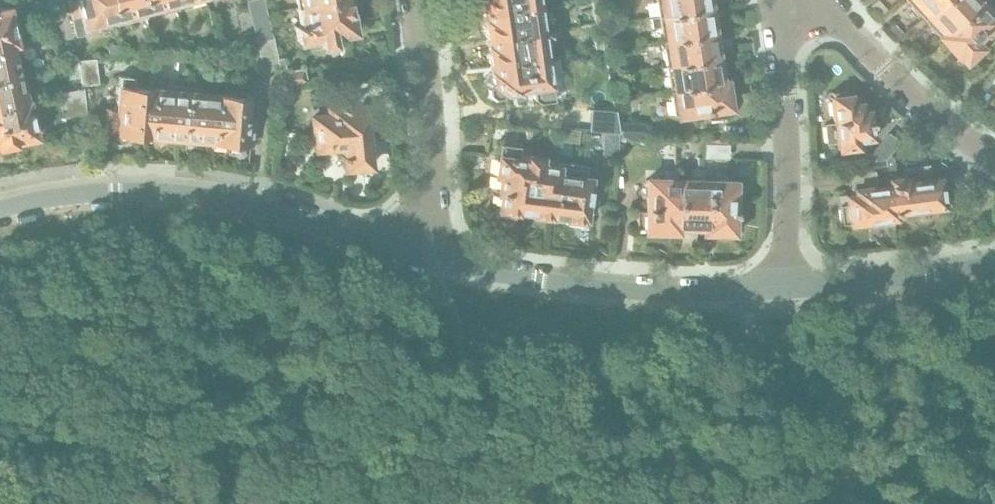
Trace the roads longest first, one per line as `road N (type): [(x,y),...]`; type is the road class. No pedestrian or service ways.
road 1 (residential): [(412,256),(213,197),(115,192),(0,207)]
road 2 (residential): [(790,290),(601,288),(412,256)]
road 3 (residential): [(790,290),(786,50),(805,16)]
road 4 (residential): [(412,256),(432,182),(416,0)]
road 5 (residential): [(994,165),(829,20),(805,16)]
road 6 (residential): [(994,264),(790,290)]

